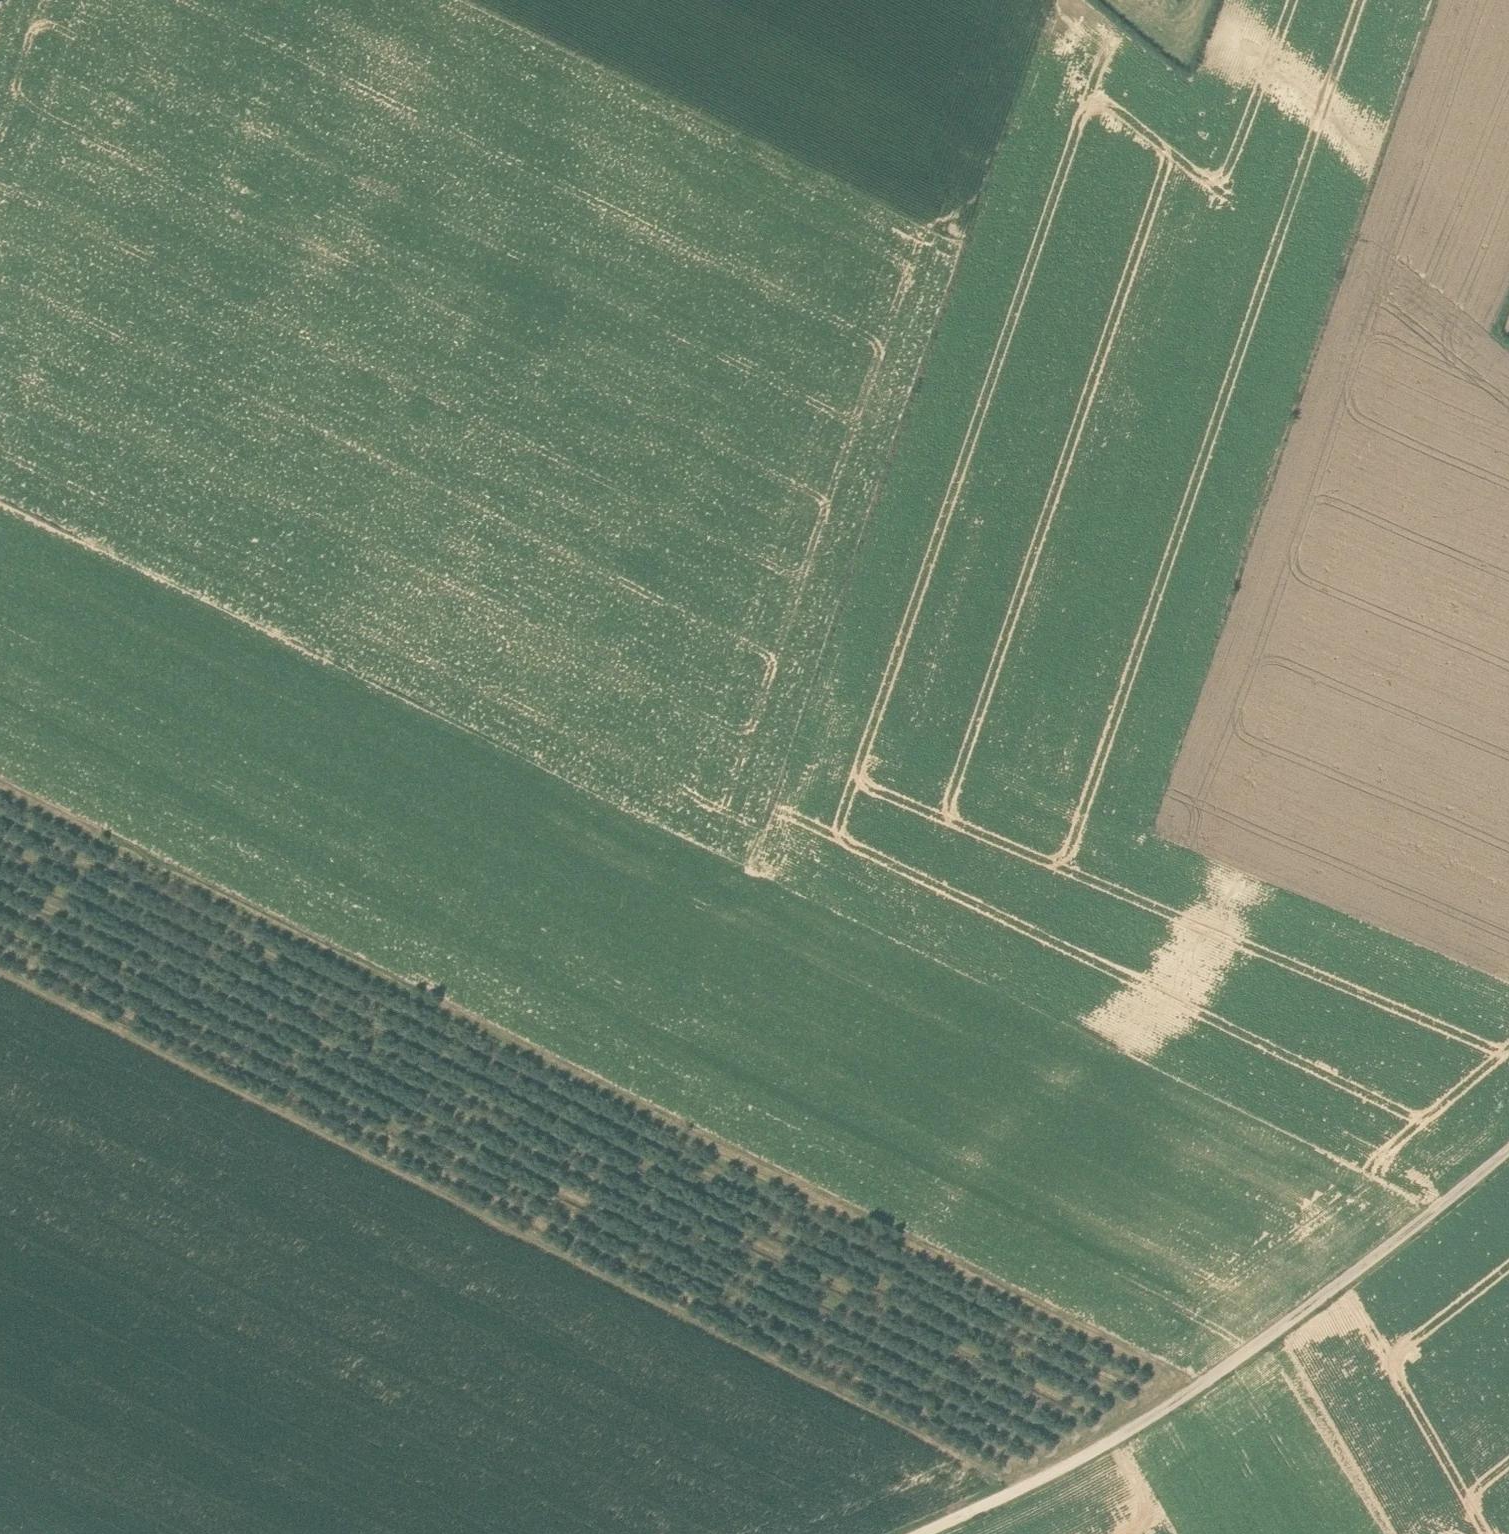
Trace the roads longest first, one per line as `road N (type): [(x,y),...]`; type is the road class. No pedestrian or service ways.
road 1 (track): [(917,1533),(1048,1474),(1181,1398),(1508,1149)]

